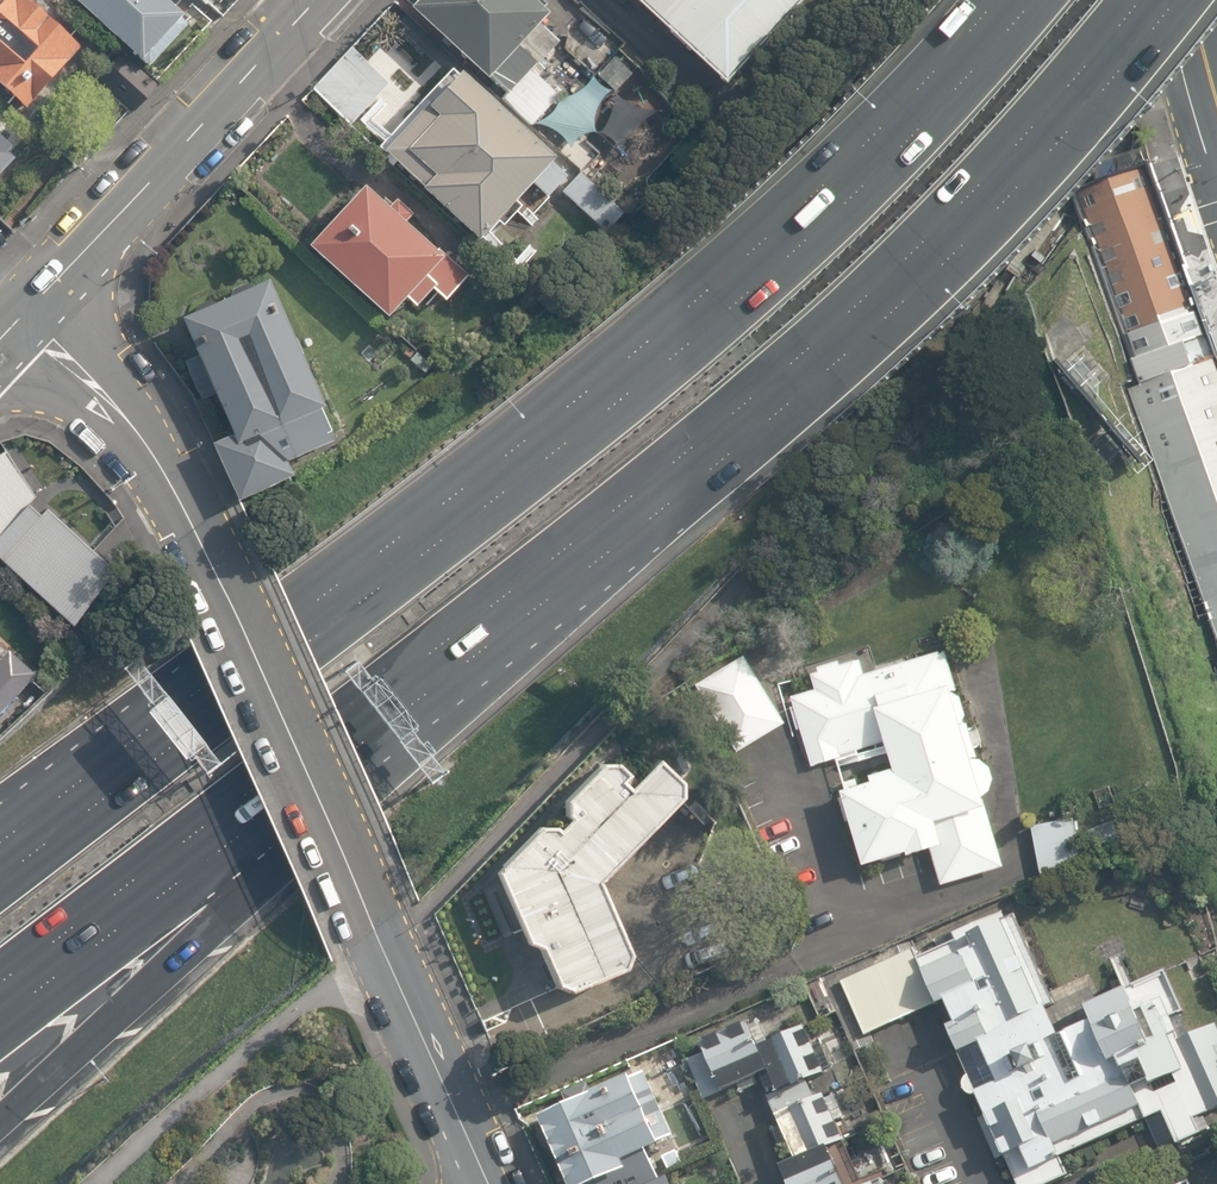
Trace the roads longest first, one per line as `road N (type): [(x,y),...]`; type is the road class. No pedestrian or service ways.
road 1 (motorway): [(0,879),(729,309),(961,79),(1026,0)]
road 2 (residential): [(489,1183),(141,437),(27,307)]
road 3 (motorway): [(645,491),(0,1097)]
road 4 (motorway): [(645,491),(0,983)]
road 5 (motorway): [(1133,0),(1003,153),(784,370),(645,491)]
road 6 (secondary): [(314,0),(27,307)]

